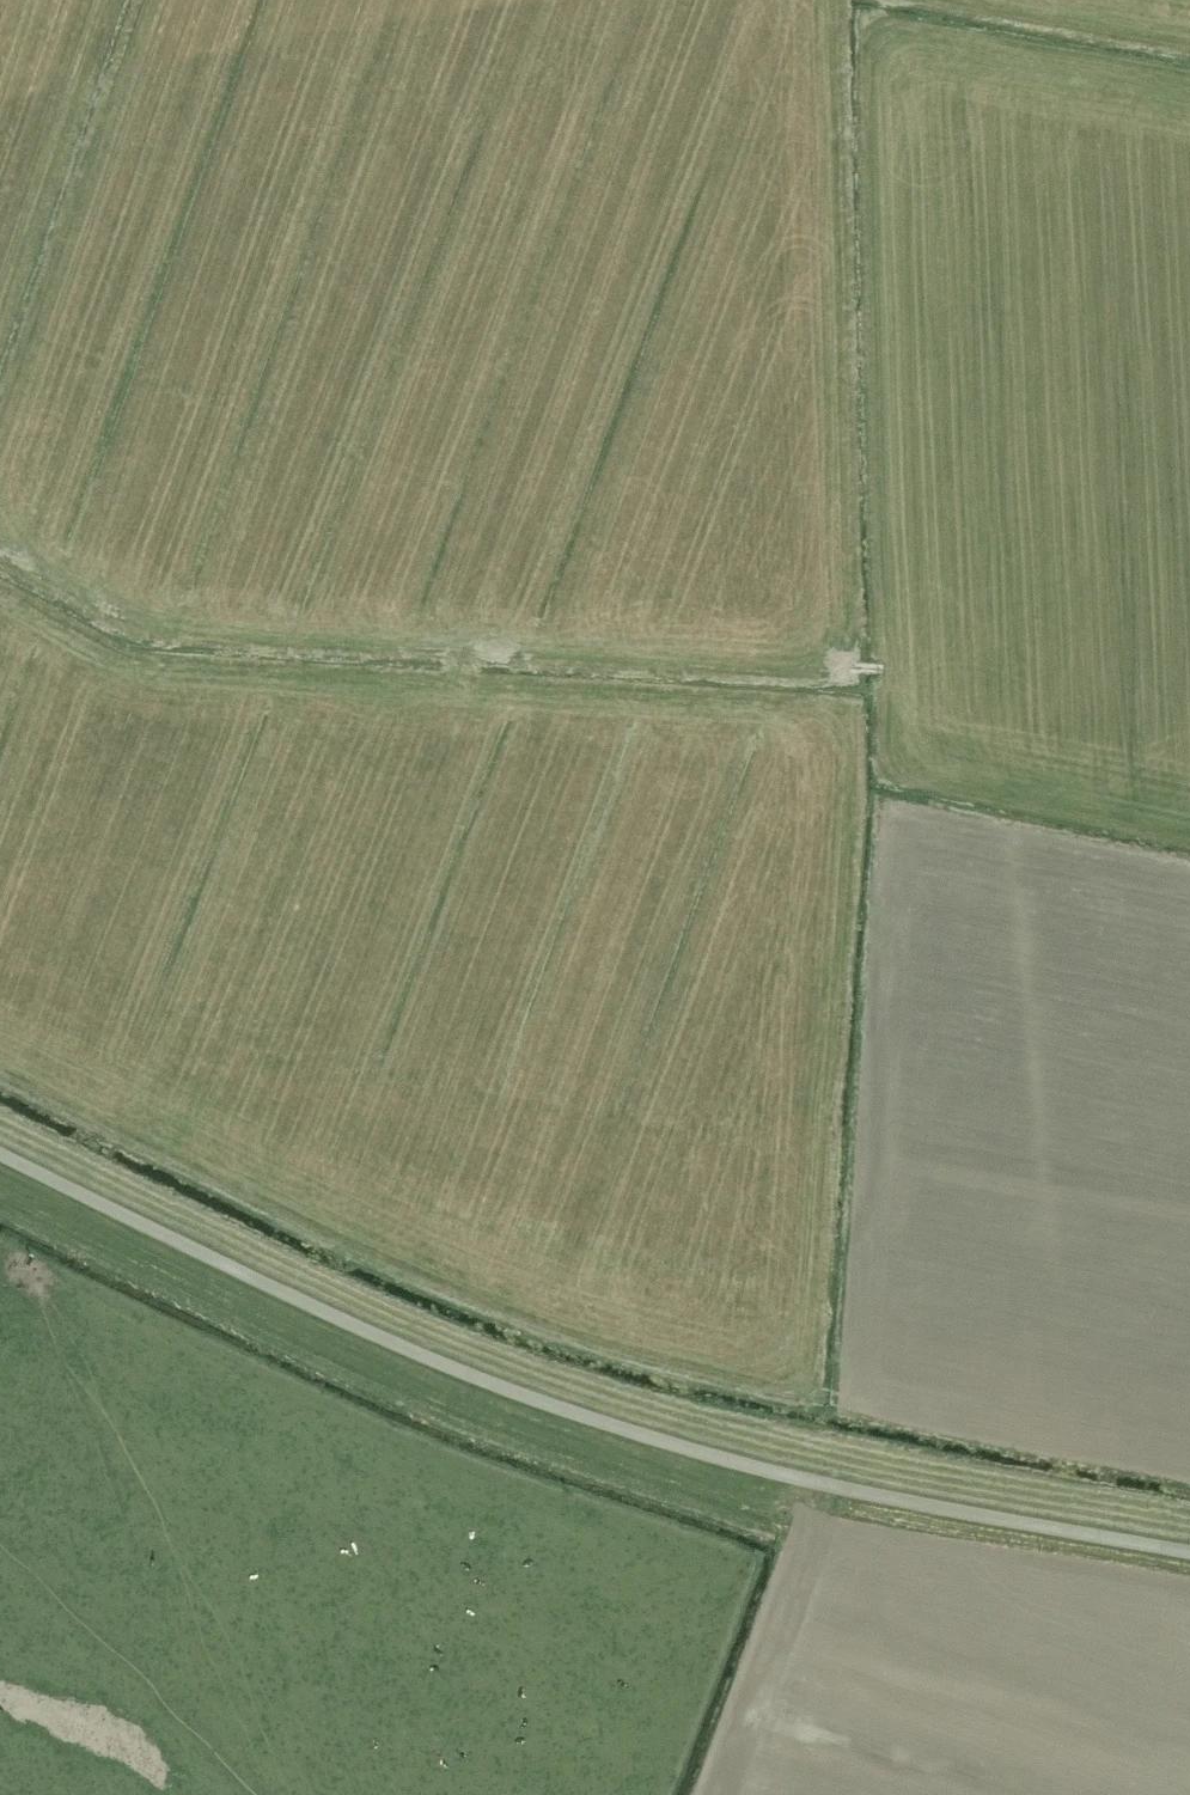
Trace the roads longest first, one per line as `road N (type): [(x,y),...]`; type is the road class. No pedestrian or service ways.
road 1 (unclassified): [(1189,1551),(867,1493),(557,1408),(400,1347),(0,1152)]

